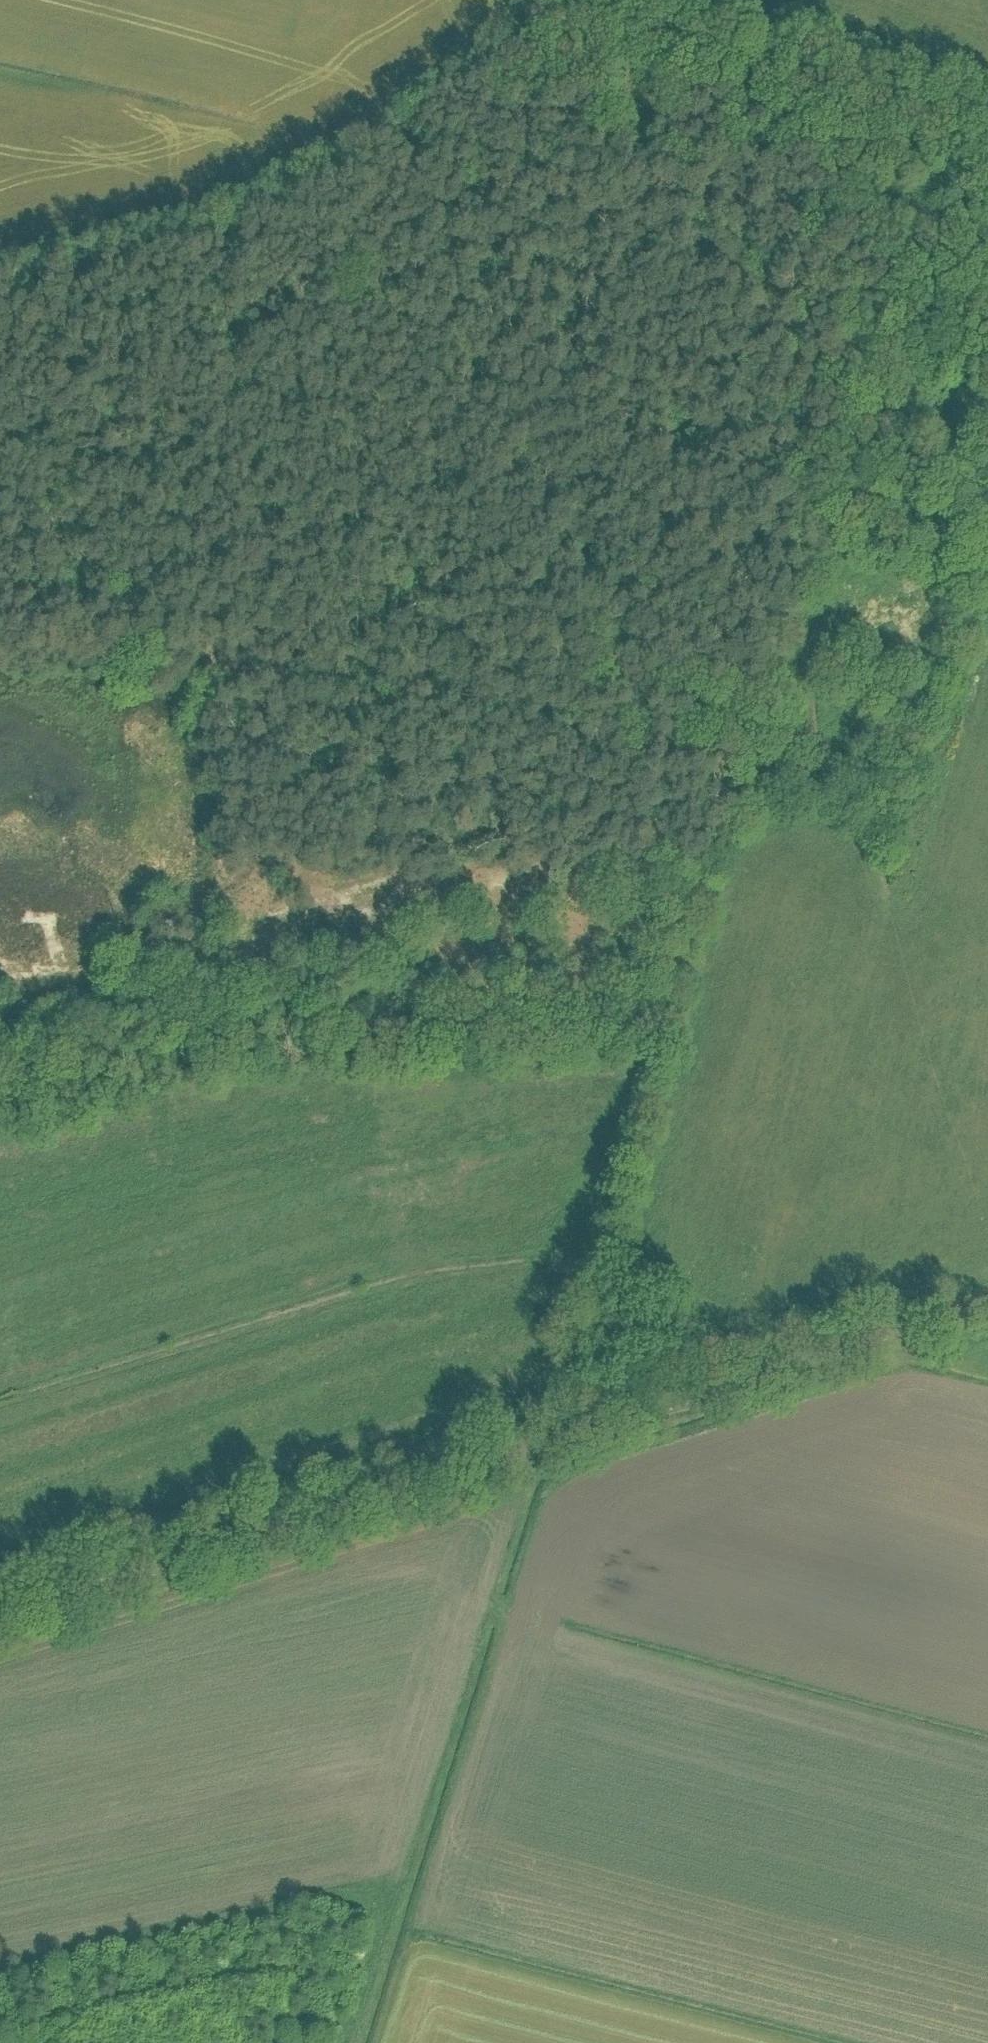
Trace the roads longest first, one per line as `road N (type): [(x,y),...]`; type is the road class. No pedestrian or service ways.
road 1 (tertiary): [(0,1621),(987,1301)]
road 2 (track): [(526,0),(835,416),(847,453),(842,577),(807,673),(822,798),(815,802)]
road 3 (track): [(987,139),(774,67),(527,0)]

